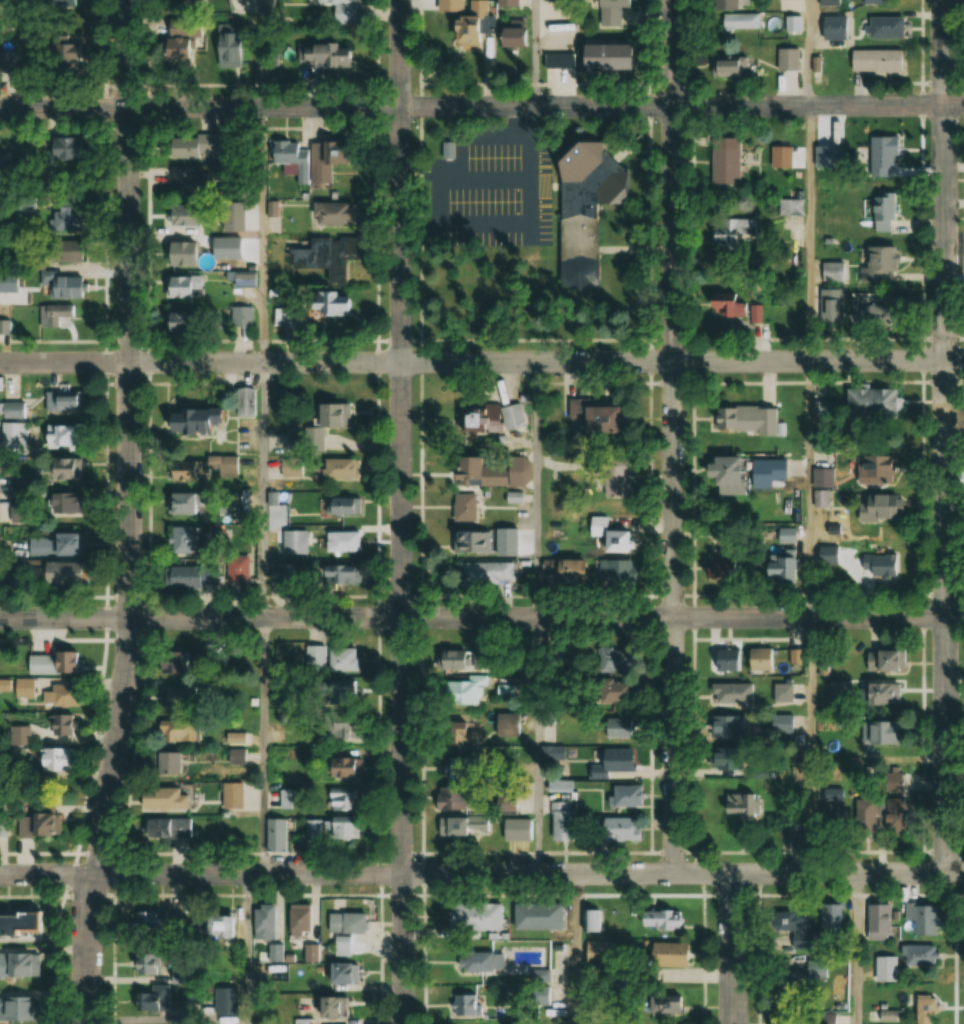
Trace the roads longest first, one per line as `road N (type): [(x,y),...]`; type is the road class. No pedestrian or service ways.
road 1 (tertiary): [(94,1023),(96,875),(130,617),(128,0)]
road 2 (residential): [(404,1023),(402,0)]
road 3 (residential): [(675,874),(674,0)]
road 4 (residential): [(947,874),(946,0)]
road 5 (residential): [(96,875),(963,874)]
road 6 (residential): [(963,360),(128,361)]
road 7 (residential): [(963,105),(128,106)]
road 8 (residential): [(963,616),(130,617)]
road 9 (residential): [(734,1023),(733,875)]
road 10 (residential): [(130,617),(0,618)]
road 11 (residential): [(128,361),(0,362)]
road 12 (residential): [(128,106),(0,106)]

